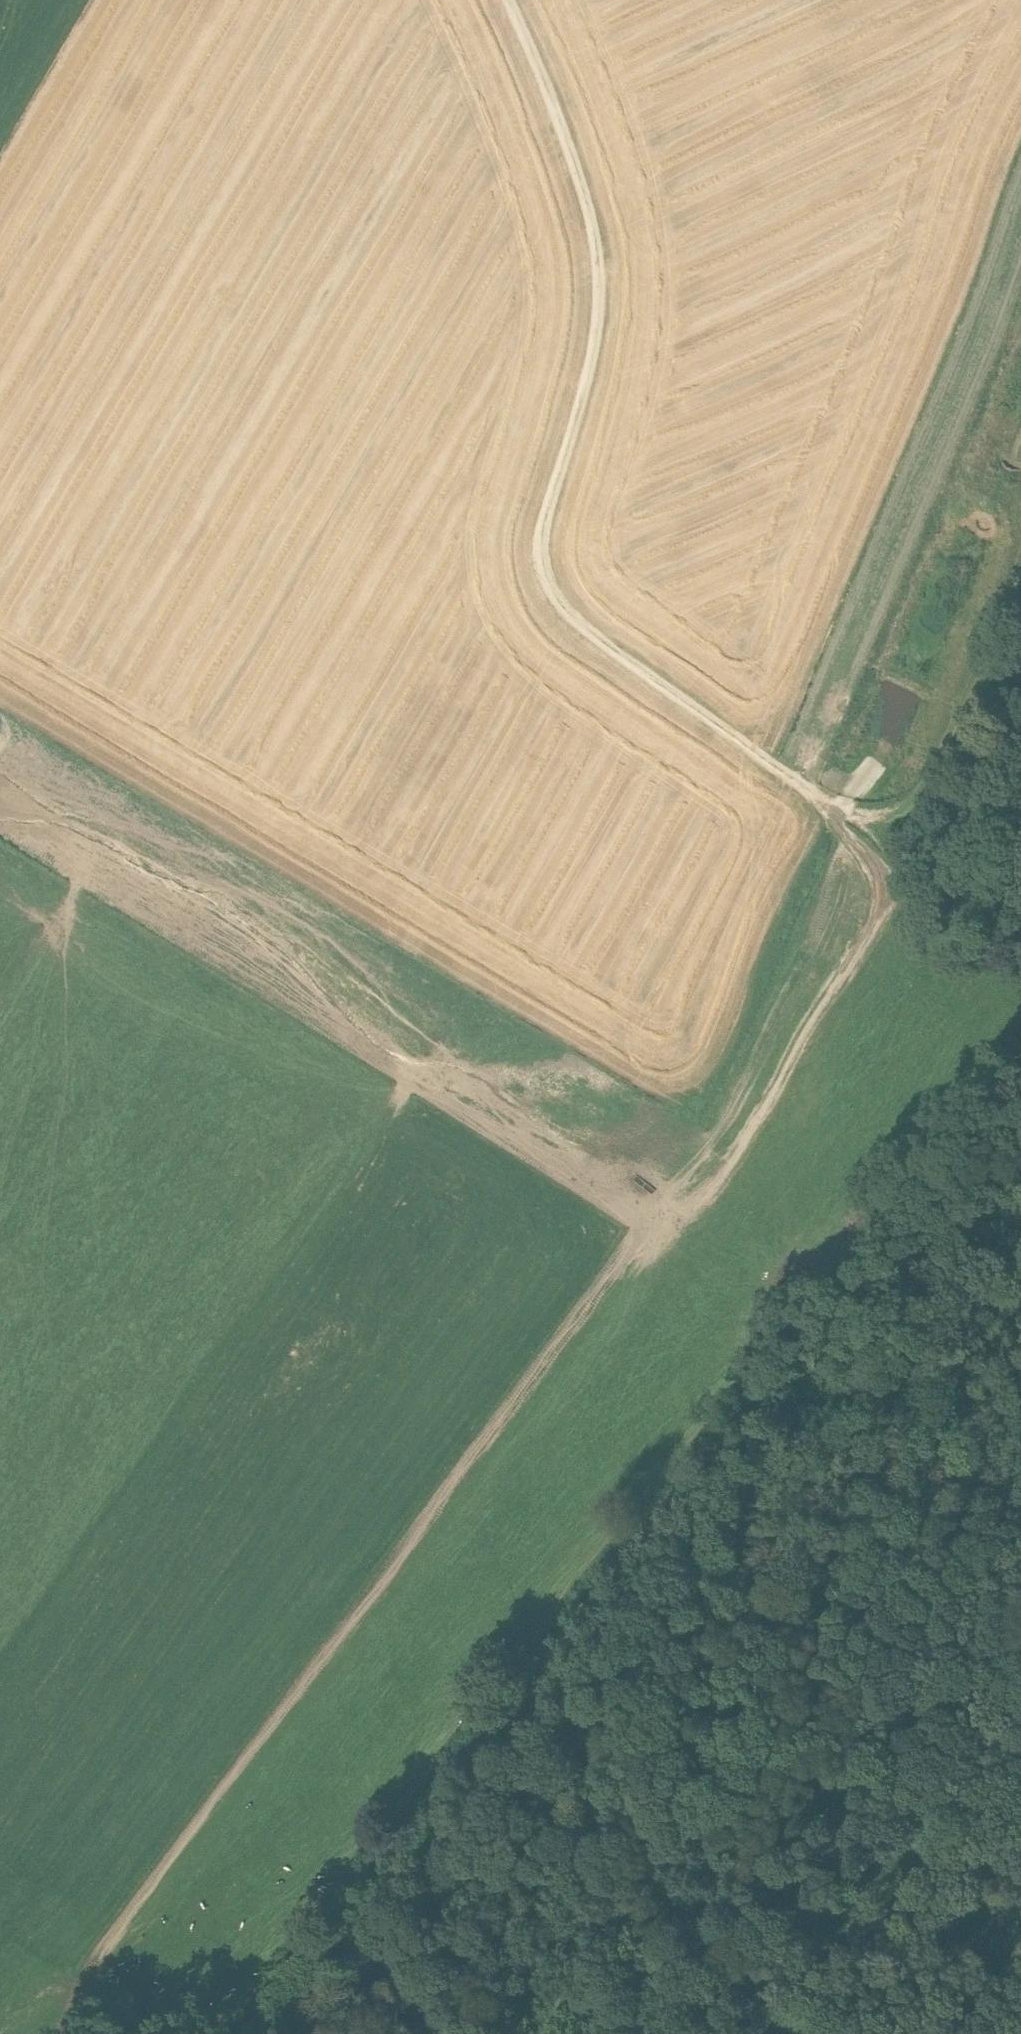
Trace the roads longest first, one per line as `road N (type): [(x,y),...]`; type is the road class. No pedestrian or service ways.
road 1 (track): [(883,815),(828,802),(804,785),(603,639),(550,585),(543,536),(593,351),(600,263),(589,204),(509,0)]
road 2 (track): [(797,780),(1020,215)]

